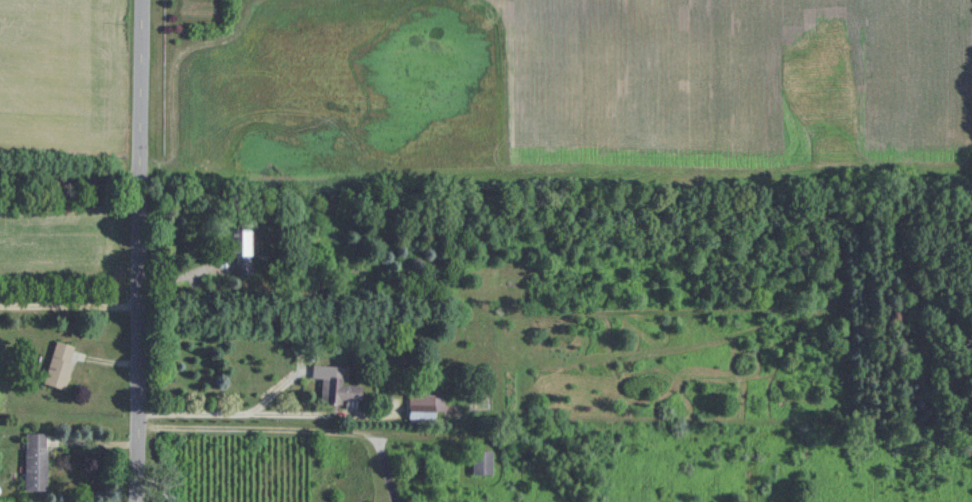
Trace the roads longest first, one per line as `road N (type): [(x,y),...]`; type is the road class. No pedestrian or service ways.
road 1 (residential): [(144,501),(145,0)]

